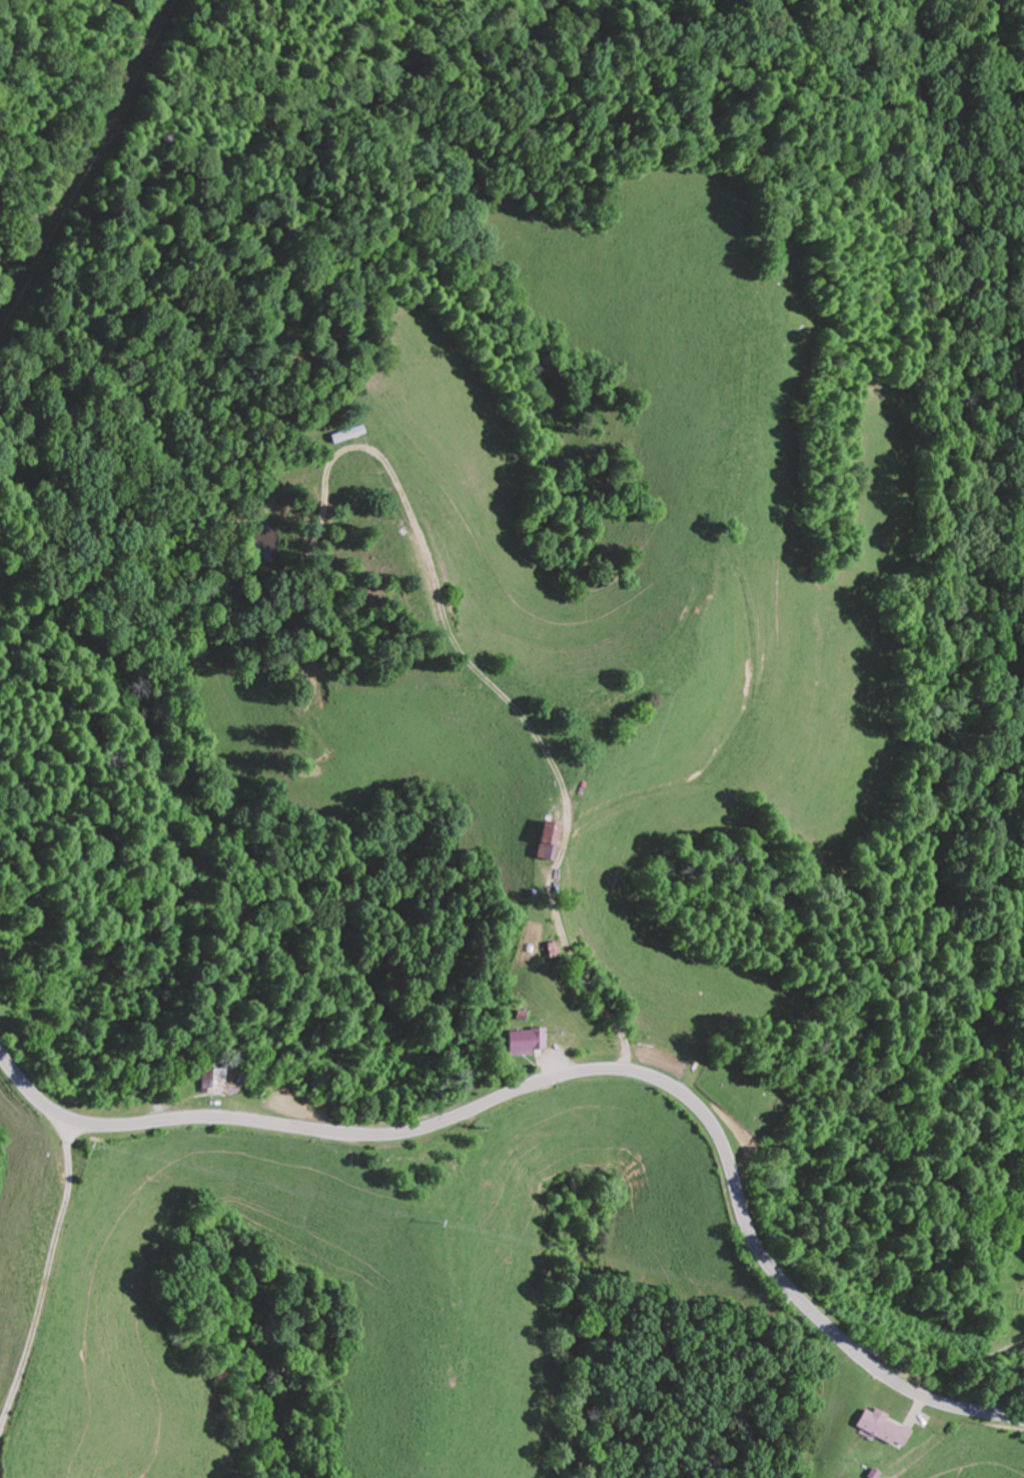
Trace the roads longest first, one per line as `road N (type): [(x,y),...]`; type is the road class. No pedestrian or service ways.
road 1 (secondary): [(1023,1423),(898,1384),(792,1299),(744,1230),(717,1141),(696,1108),(664,1083),(626,1070),(585,1070),(415,1129),(365,1133),(236,1119),(93,1125),(32,1099),(0,1062)]
road 2 (residential): [(59,1115),(70,1189),(0,1440)]

